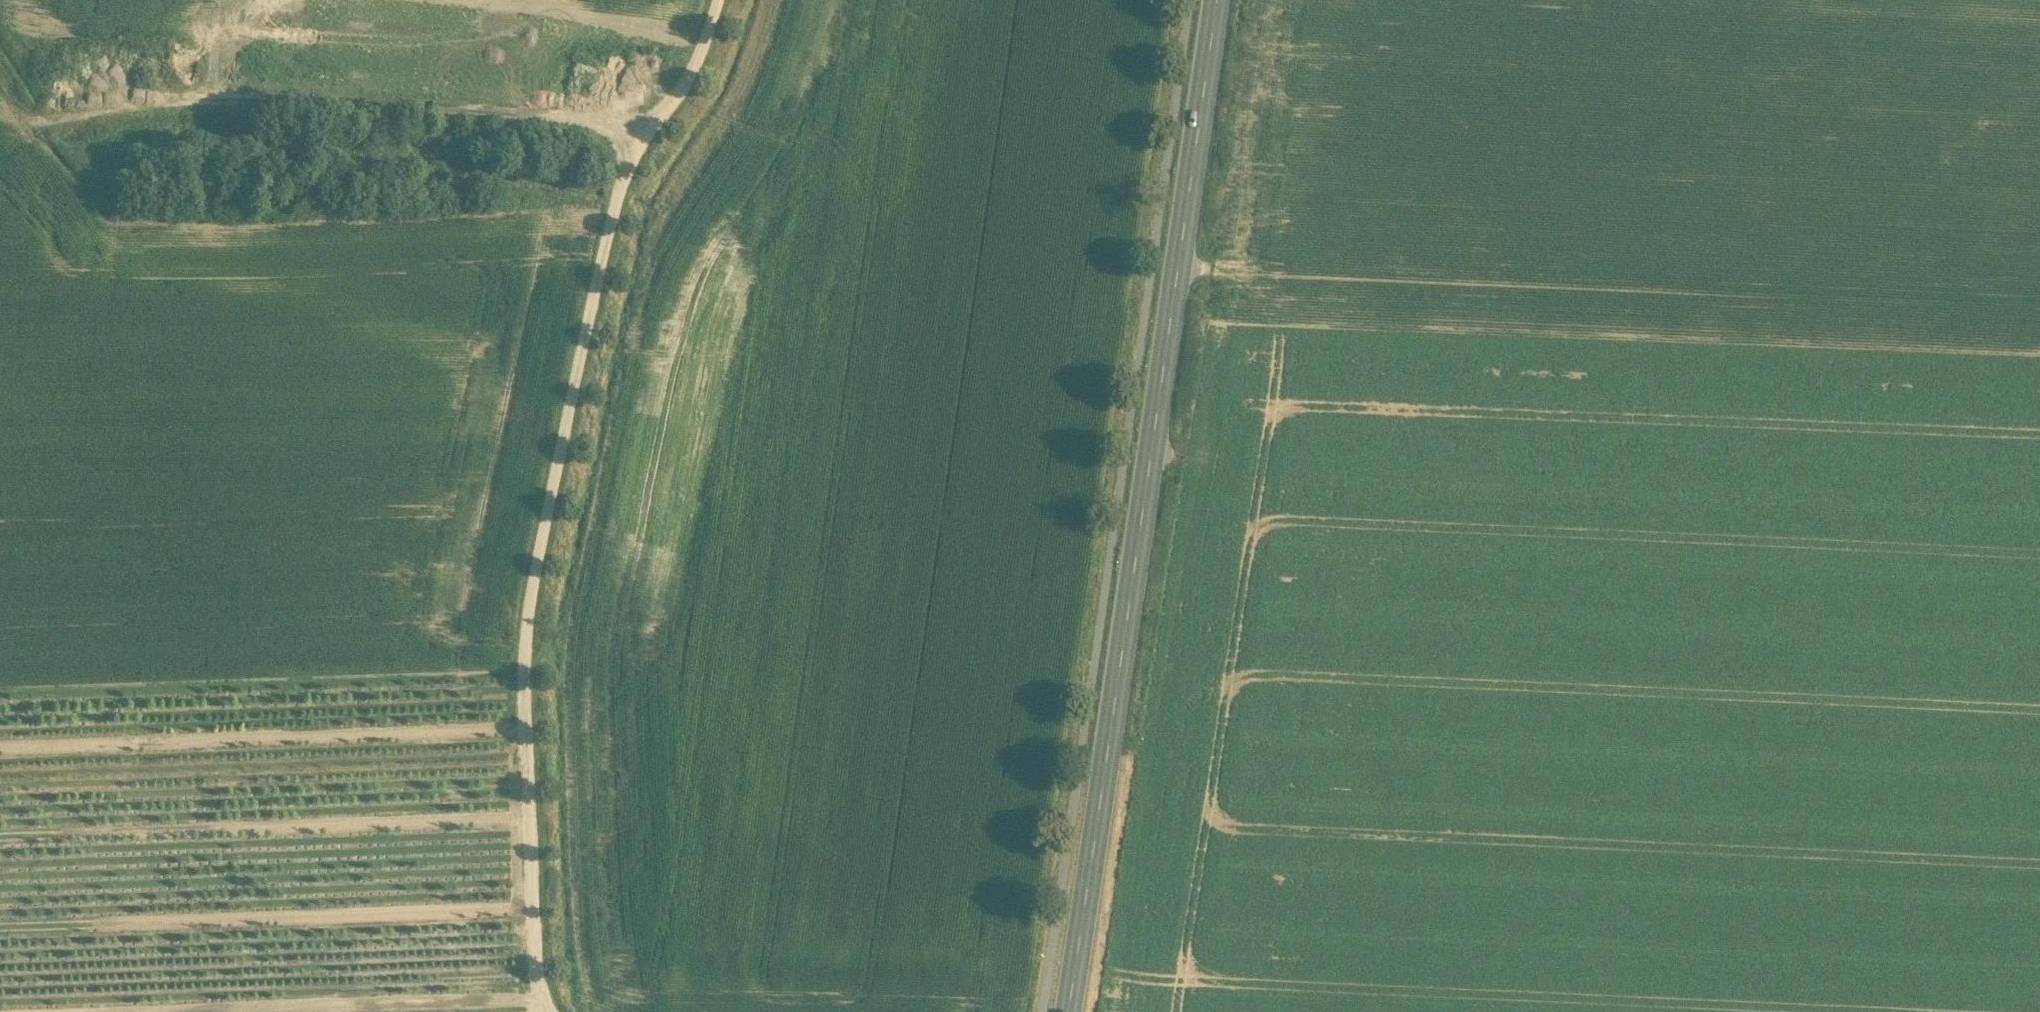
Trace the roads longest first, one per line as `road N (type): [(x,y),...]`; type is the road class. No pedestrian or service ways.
road 1 (track): [(724,0),(704,68),(668,118),(630,134),(525,670),(545,992),(557,1011)]
road 2 (primary): [(1070,1011),(1225,0)]

